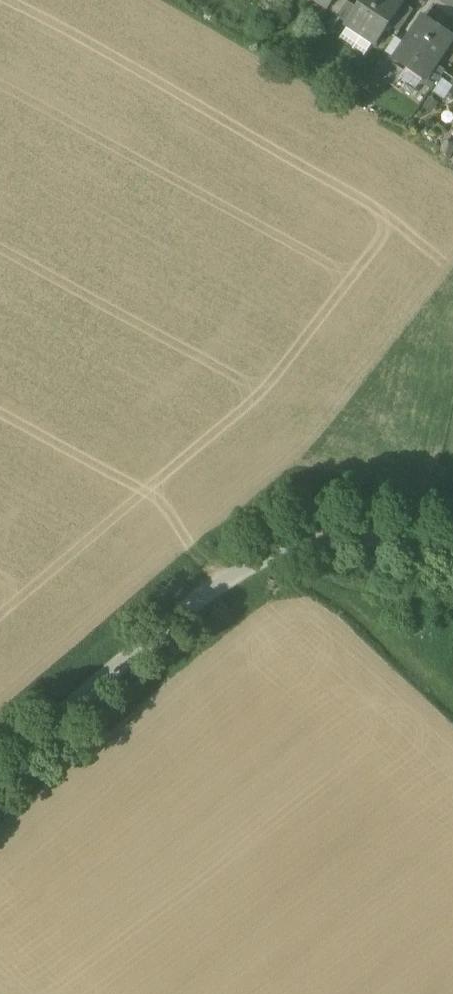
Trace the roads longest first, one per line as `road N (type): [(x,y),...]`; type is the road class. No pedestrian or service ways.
road 1 (unclassified): [(452,556),(338,545),(271,566),(202,603),(0,785)]

